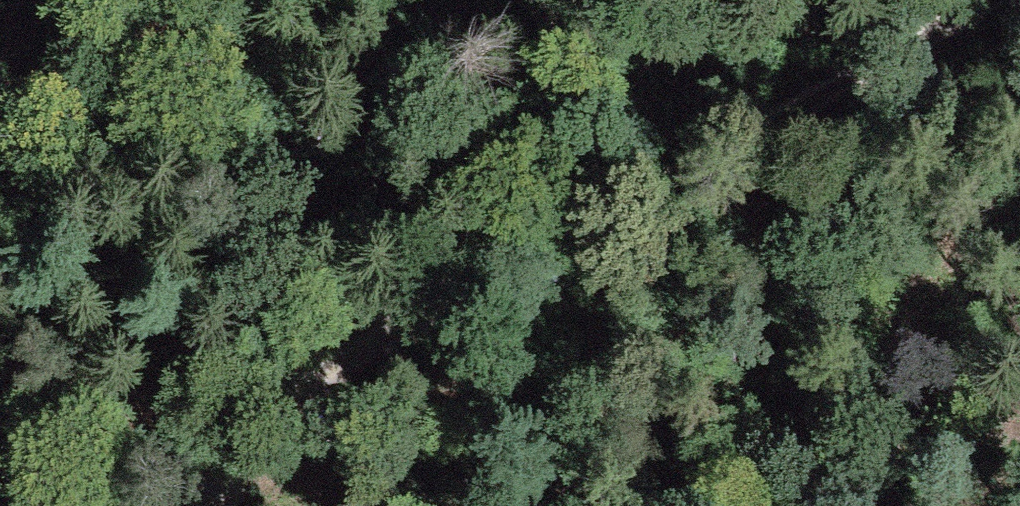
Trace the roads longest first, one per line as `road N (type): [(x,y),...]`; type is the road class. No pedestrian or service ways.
road 1 (track): [(200,433),(380,312),(997,0)]
road 2 (track): [(525,0),(538,156),(511,245)]
road 3 (track): [(196,505),(200,433),(89,505)]

